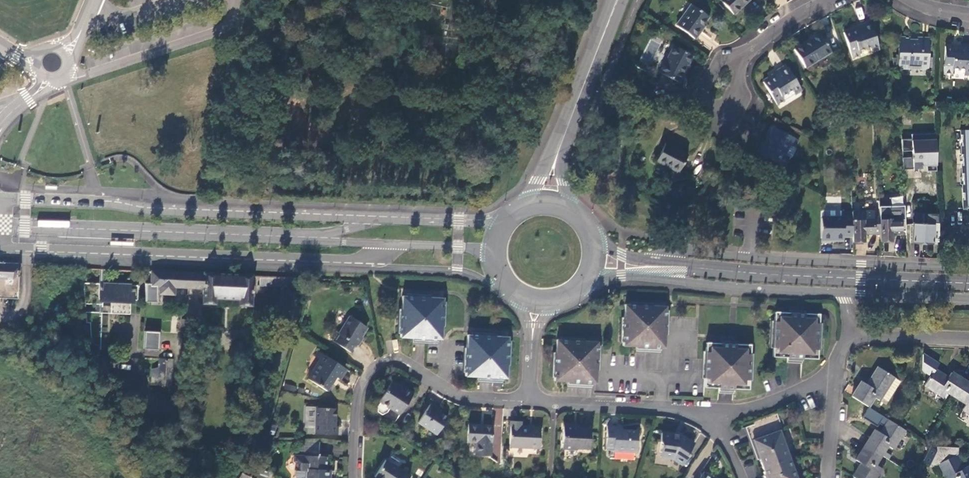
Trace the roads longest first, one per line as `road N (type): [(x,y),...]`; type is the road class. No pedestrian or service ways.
road 1 (secondary): [(505,220),(0,200)]
road 2 (secondary): [(0,249),(352,262),(386,245),(460,247),(497,263)]
road 3 (secondary): [(968,268),(698,252),(651,261),(593,239)]
road 4 (secondary): [(585,279),(642,276),(840,292)]
road 5 (unclassified): [(530,401),(668,409),(710,421)]
road 6 (secondary): [(618,0),(558,152)]
road 7 (unclassified): [(390,358),(454,393),(530,401)]
road 8 (unclassified): [(710,421),(836,376)]
road 9 (residential): [(822,0),(753,47),(720,84)]
road 10 (residential): [(353,477),(356,406),(363,385),(390,358)]
road 11 (secondary): [(840,292),(968,298)]

